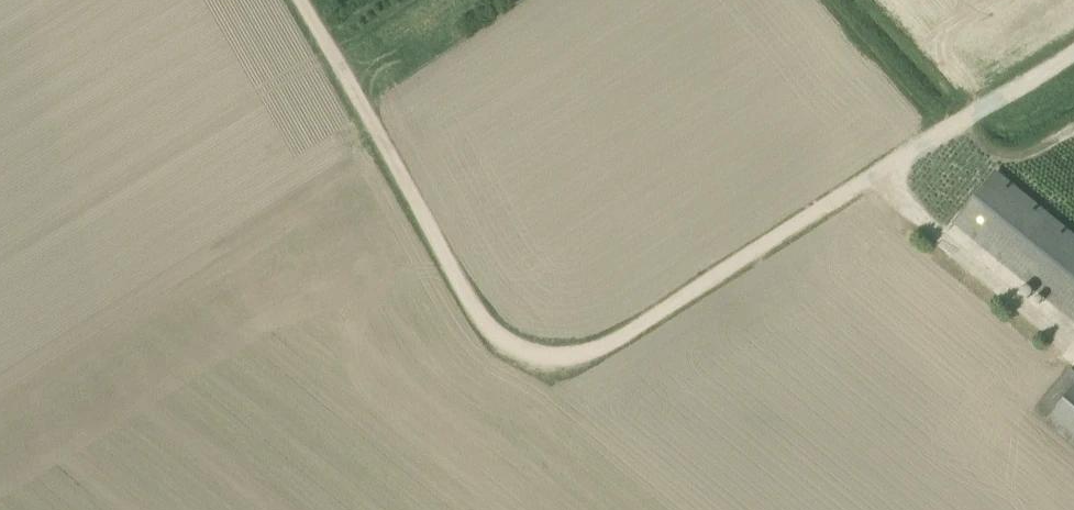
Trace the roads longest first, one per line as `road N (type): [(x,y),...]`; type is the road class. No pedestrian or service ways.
road 1 (track): [(1073,54),(556,372),(531,370),(494,344),(295,0)]

